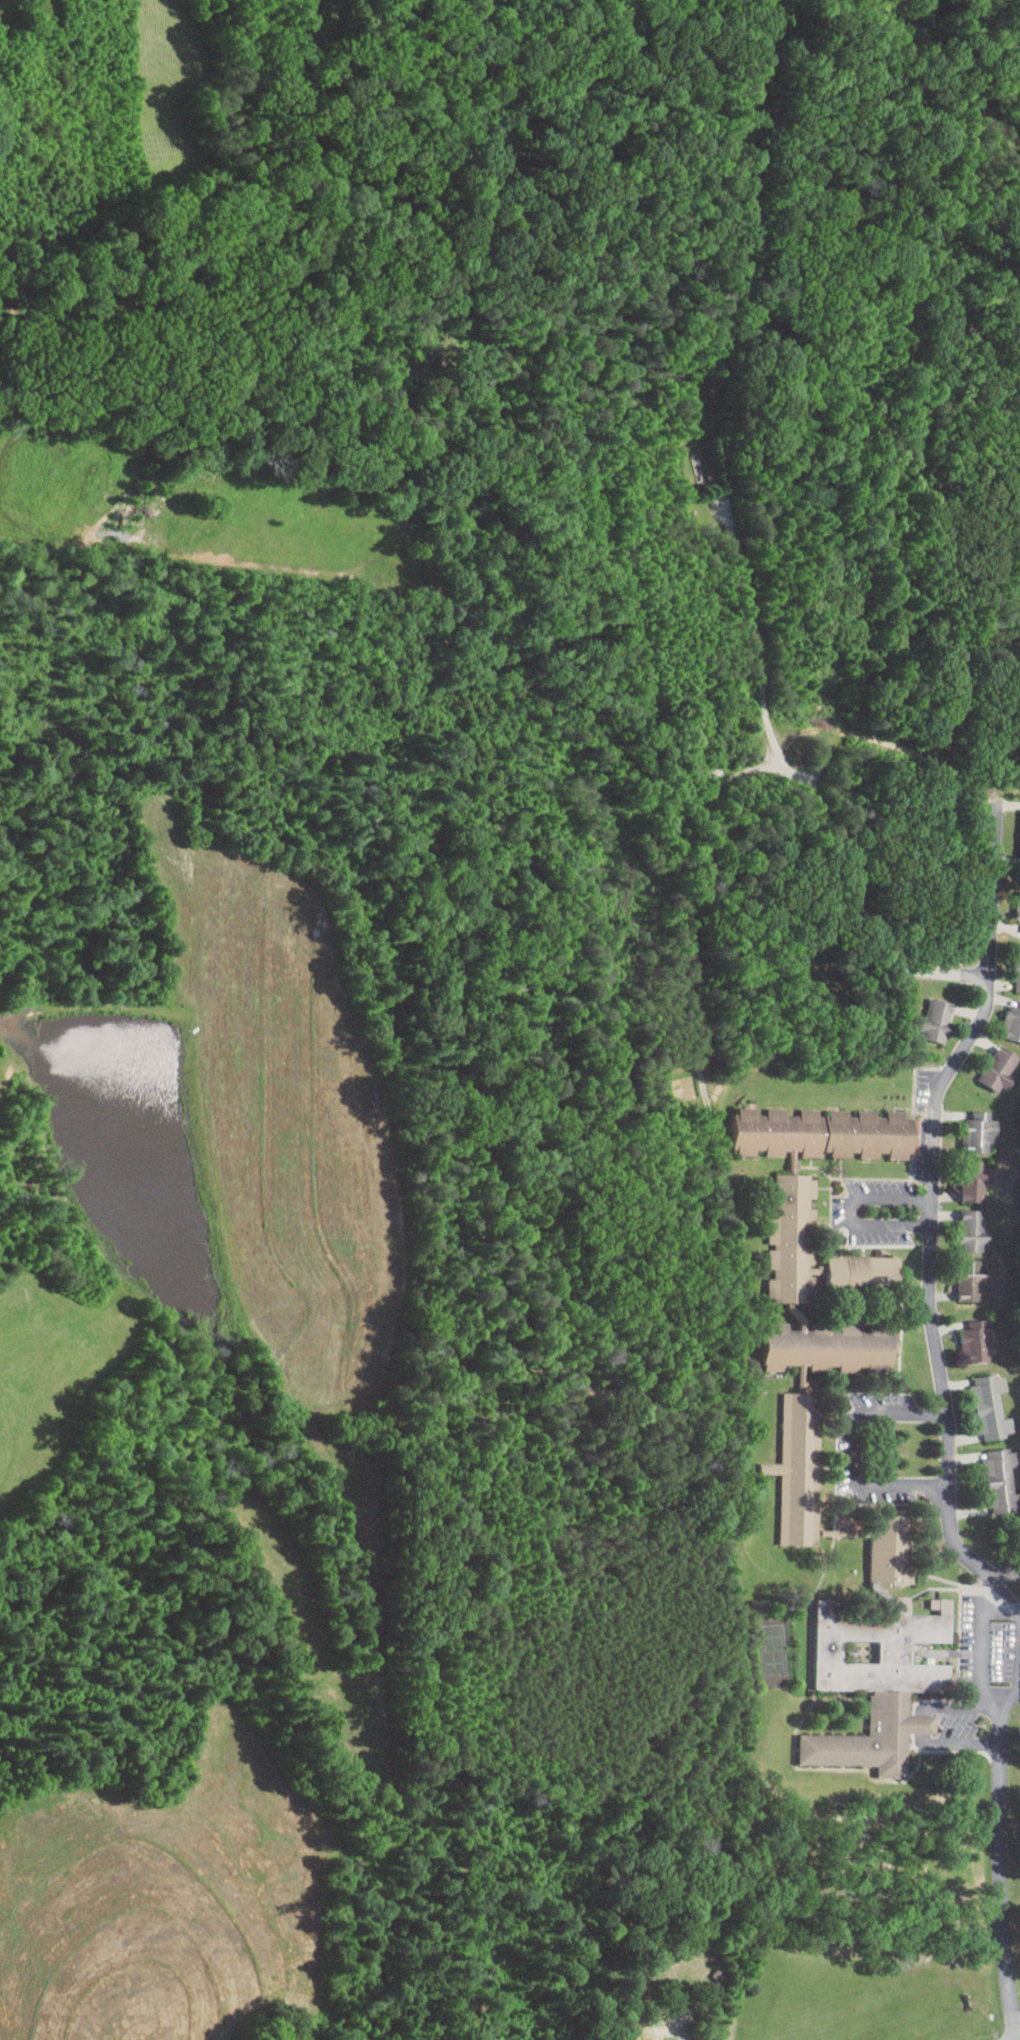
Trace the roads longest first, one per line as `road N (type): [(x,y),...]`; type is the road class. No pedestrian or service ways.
road 1 (residential): [(1019,1607),(961,1552),(954,1535),(952,1427),(931,1297),(942,1083),(994,986),(998,800)]
road 2 (residential): [(1018,2039),(1004,1901),(1004,1714),(1019,1683)]

